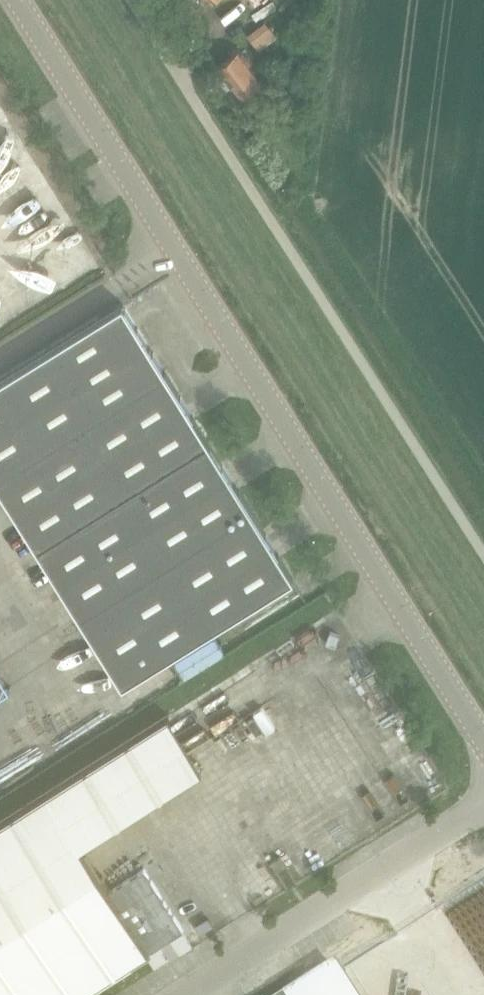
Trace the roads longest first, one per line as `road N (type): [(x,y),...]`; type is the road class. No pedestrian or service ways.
road 1 (tertiary): [(483,744),(16,0)]
road 2 (unclassified): [(483,545),(133,0)]
road 3 (residential): [(187,994),(483,807)]

